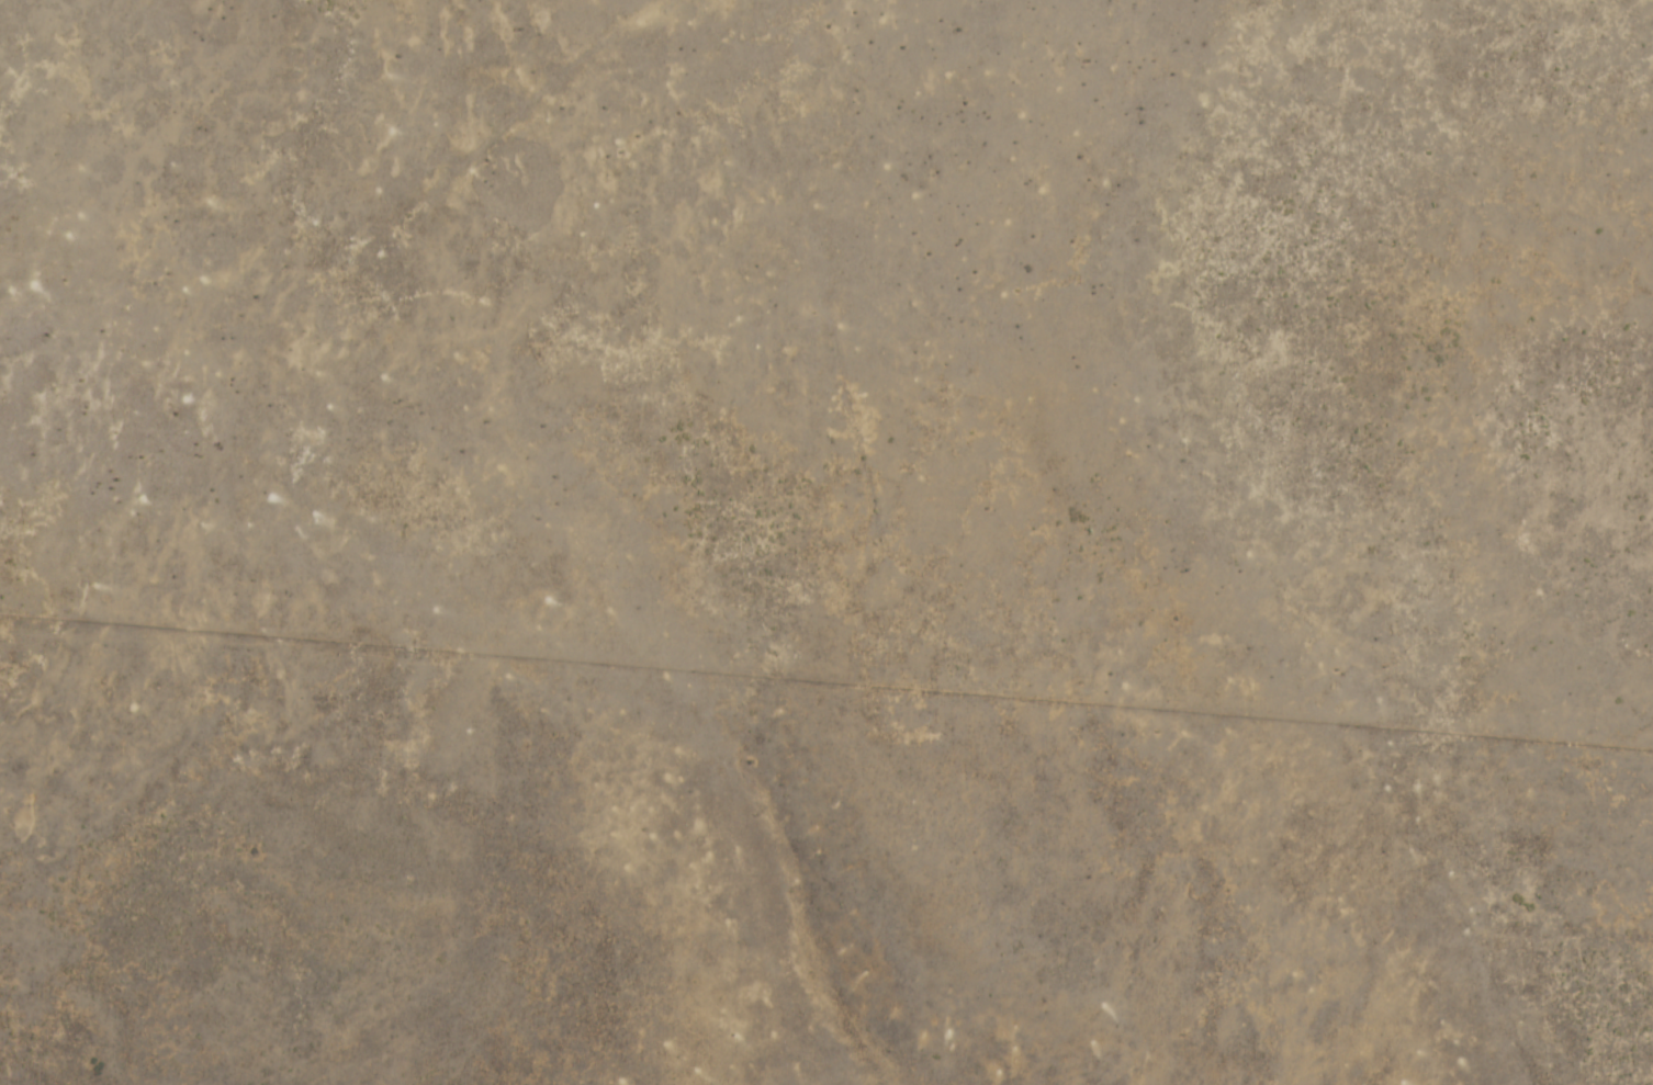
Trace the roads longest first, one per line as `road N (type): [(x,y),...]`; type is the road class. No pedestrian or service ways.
road 1 (residential): [(0,168),(442,128),(825,213),(912,249),(1202,334),(1652,443)]

